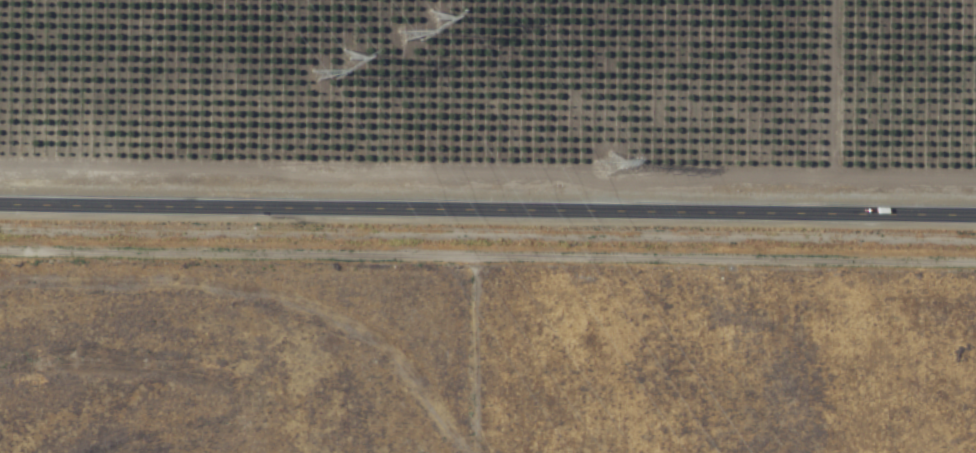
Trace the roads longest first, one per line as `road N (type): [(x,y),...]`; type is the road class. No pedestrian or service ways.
road 1 (trunk): [(975,215),(0,205)]

